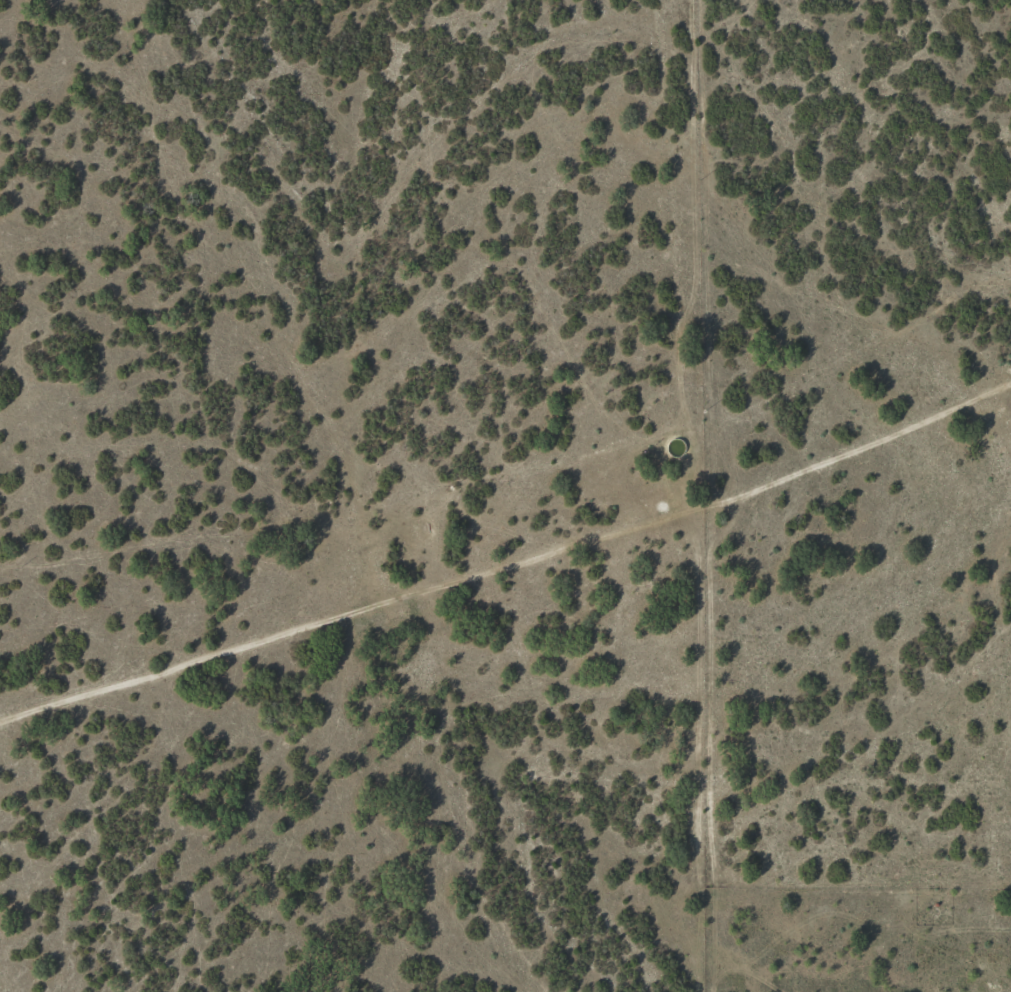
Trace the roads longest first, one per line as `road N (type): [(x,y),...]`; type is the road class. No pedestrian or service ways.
road 1 (residential): [(0,706),(686,506),(696,491),(663,0)]
road 2 (residential): [(1010,403),(696,491)]

